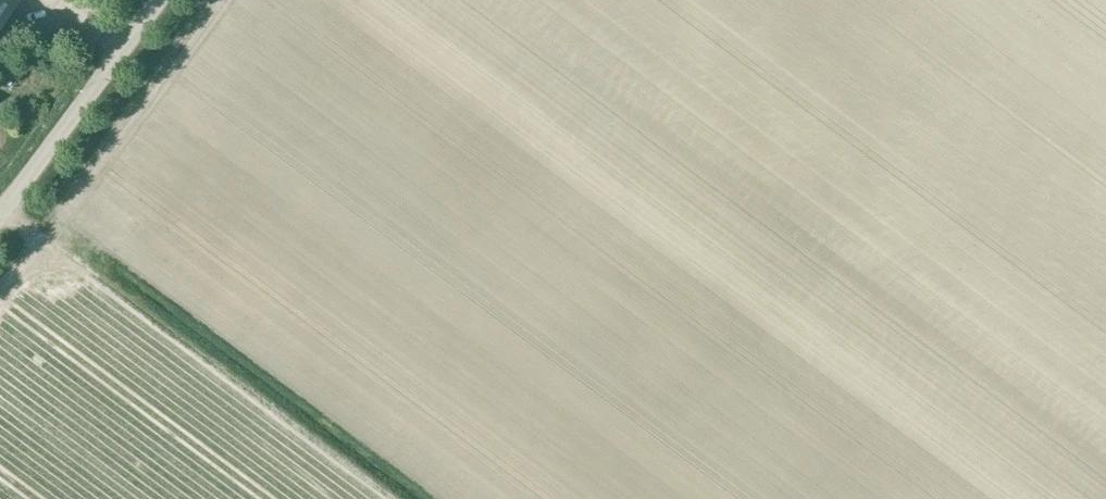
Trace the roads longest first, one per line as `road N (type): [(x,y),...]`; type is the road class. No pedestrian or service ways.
road 1 (unclassified): [(0,212),(157,0)]

